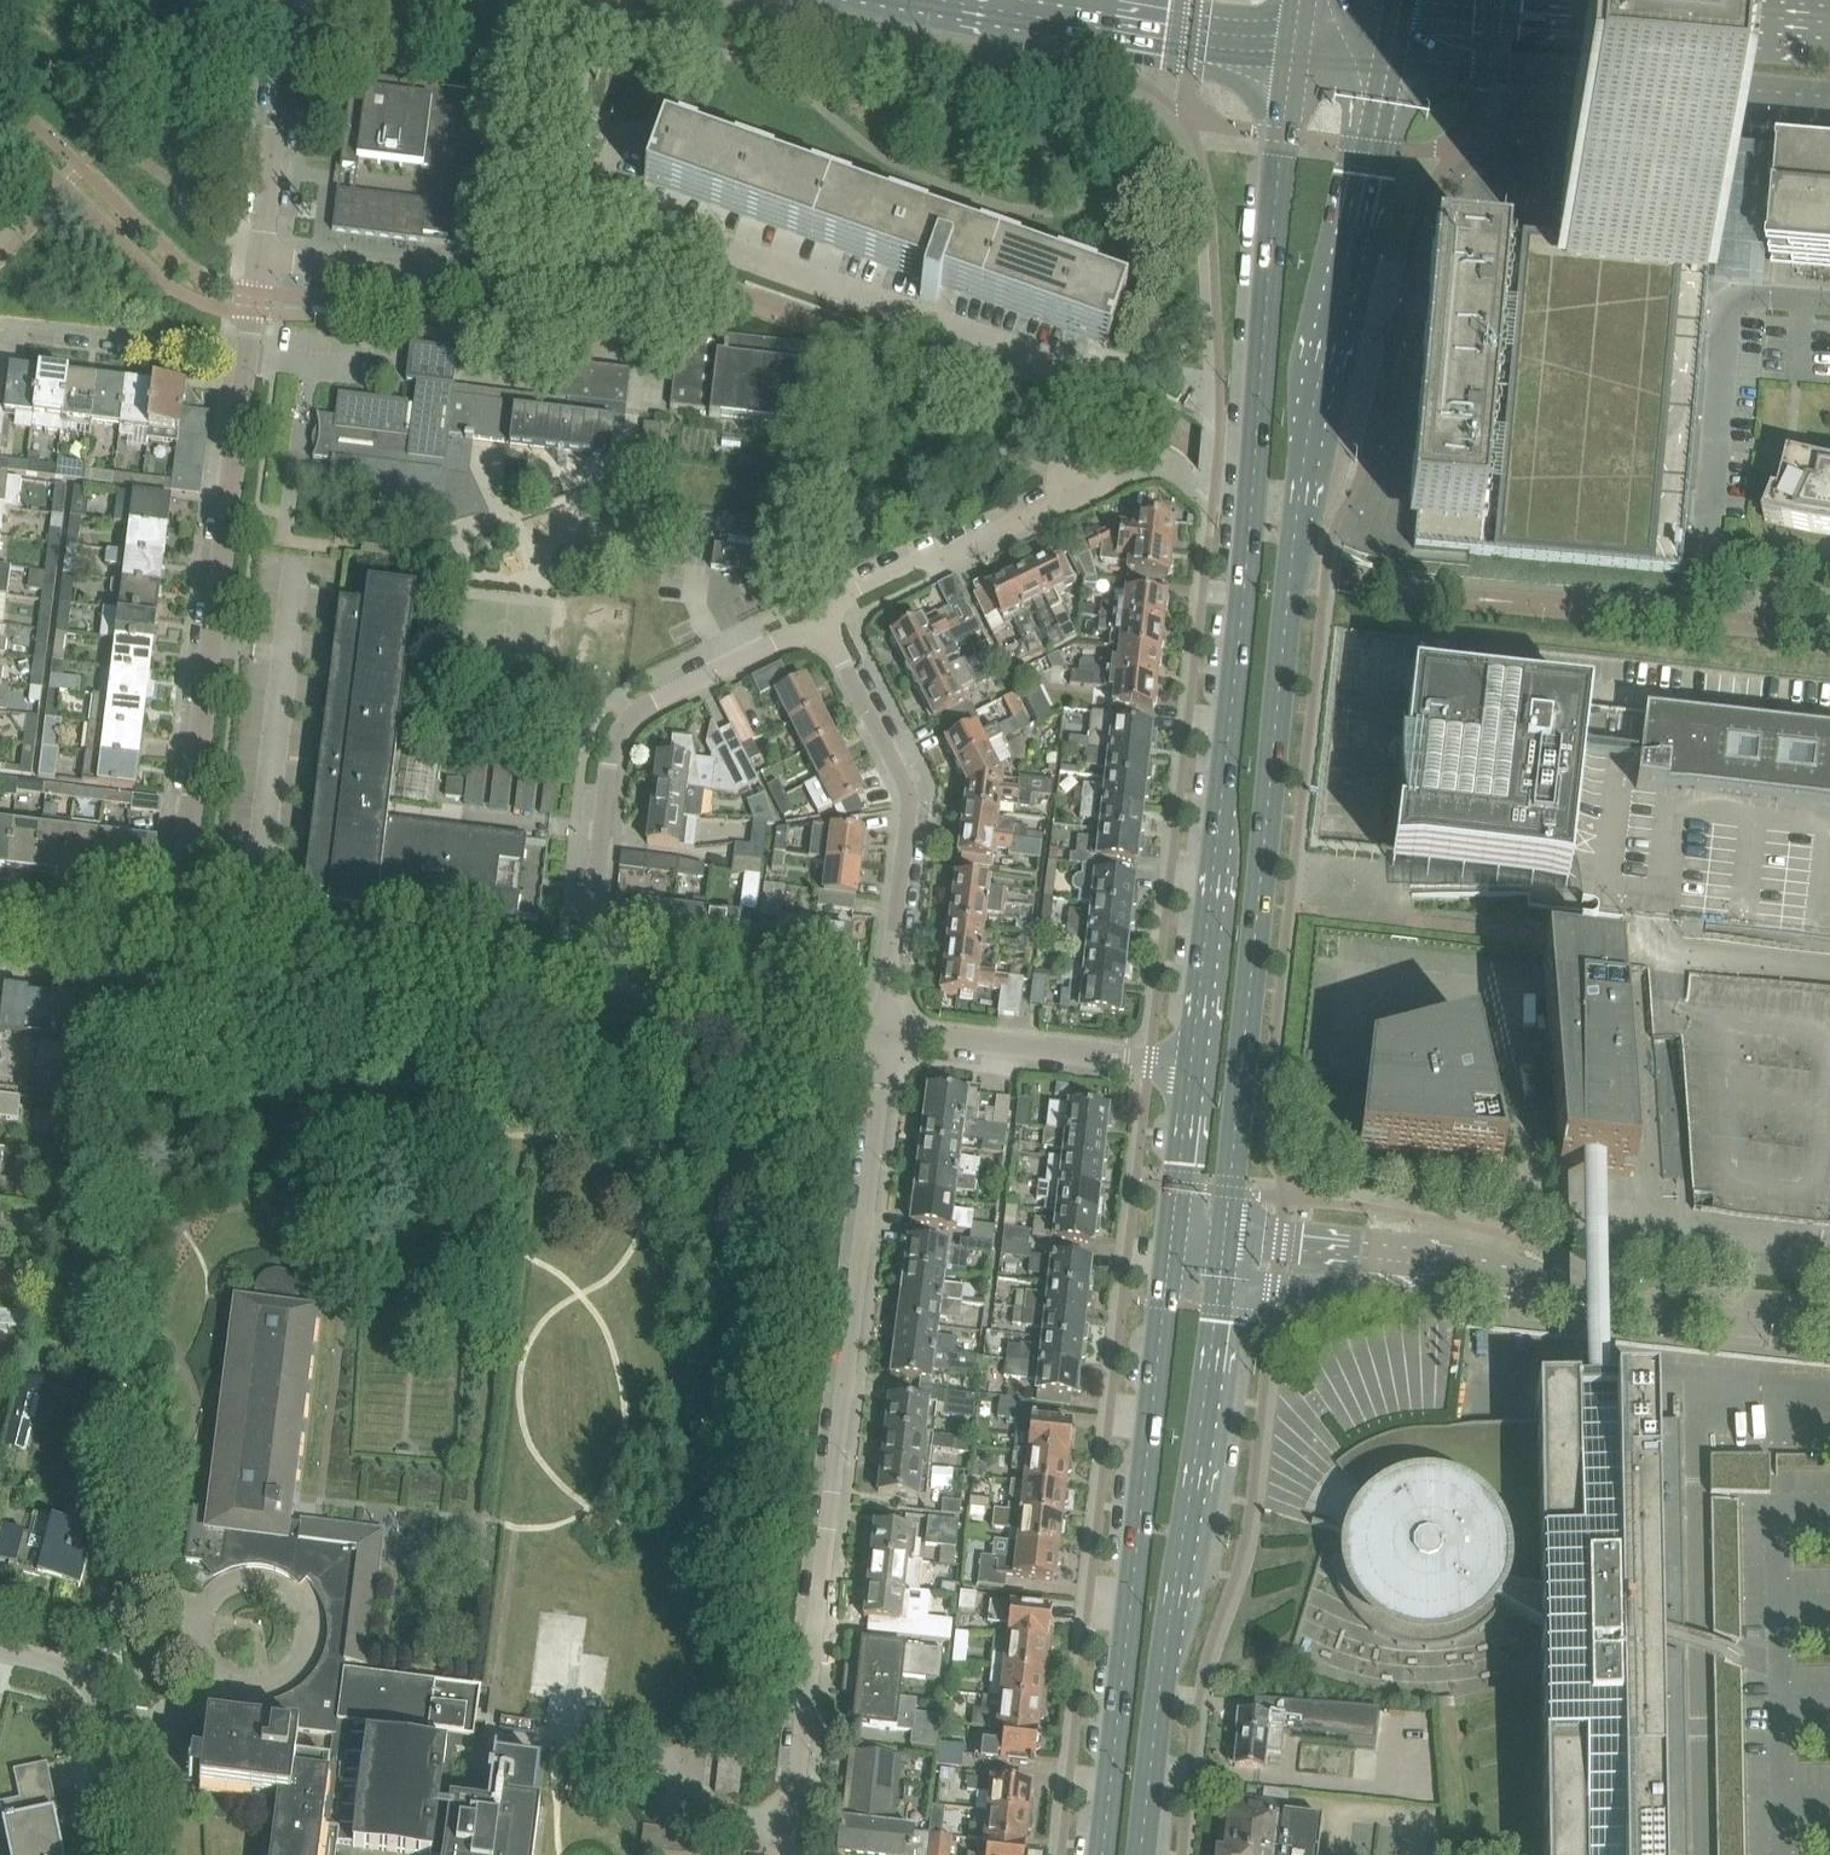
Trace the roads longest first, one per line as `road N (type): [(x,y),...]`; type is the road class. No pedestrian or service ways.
road 1 (secondary): [(1226,1235),(1310,422),(1391,65)]
road 2 (secondary): [(1291,57),(1191,1070)]
road 3 (residential): [(263,255),(599,298),(621,286),(647,218),(1037,359),(1083,366)]
road 4 (unclassified): [(786,1854),(885,1036)]
road 5 (unclassified): [(170,949),(248,352)]
road 6 (secondary): [(1168,1270),(1096,1854)]
road 7 (secondary): [(1150,1854),(1221,1275)]
road 8 (unclassified): [(825,627),(775,642),(655,701),(619,735),(584,1002)]
road 9 (tertiary): [(1391,65),(1829,97)]
road 10 (unclassified): [(885,1036),(911,795),(825,627)]
road 11 (residential): [(584,1002),(170,949)]
road 12 (unclassified): [(1618,1310),(1452,1253),(1226,1235)]
road 13 (unclassified): [(1221,1275),(1618,1310)]
road 14 (tertiary): [(940,0),(1291,57)]
road 15 (unclassified): [(825,627),(851,592),(925,557),(942,559),(1094,484)]
road 16 (residential): [(1191,1070),(885,1036)]
road 17 (residential): [(885,1036),(584,1002)]
road 18 (unclassified): [(1713,572),(1736,294)]
road 19 (tertiary): [(1829,24),(1568,0)]
road 20 (residential): [(134,1854),(107,1724),(42,1673),(0,1663)]
road 21 (unclassified): [(263,255),(291,0)]
road 22 (residential): [(248,352),(9,324)]
road 23 (unclassified): [(1618,1310),(1829,1328)]
road 24 (residential): [(170,949),(0,930)]
road 25 (secondary): [(1191,1070),(1172,1231)]

